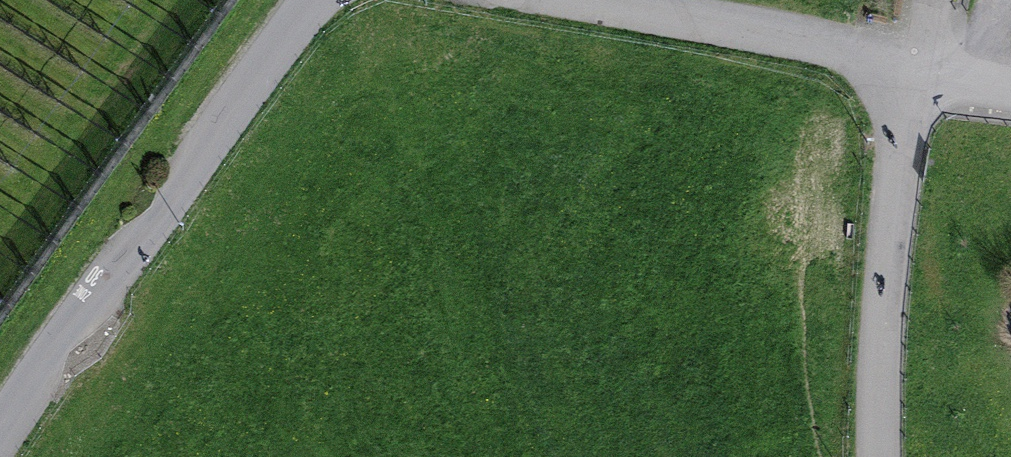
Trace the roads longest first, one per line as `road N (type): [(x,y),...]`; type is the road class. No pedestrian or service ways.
road 1 (residential): [(882,456),(879,339),(899,148),(919,67)]
road 2 (unclassified): [(919,67),(614,0)]
road 3 (unclassified): [(139,235),(312,0)]
road 4 (residential): [(0,439),(139,235)]

